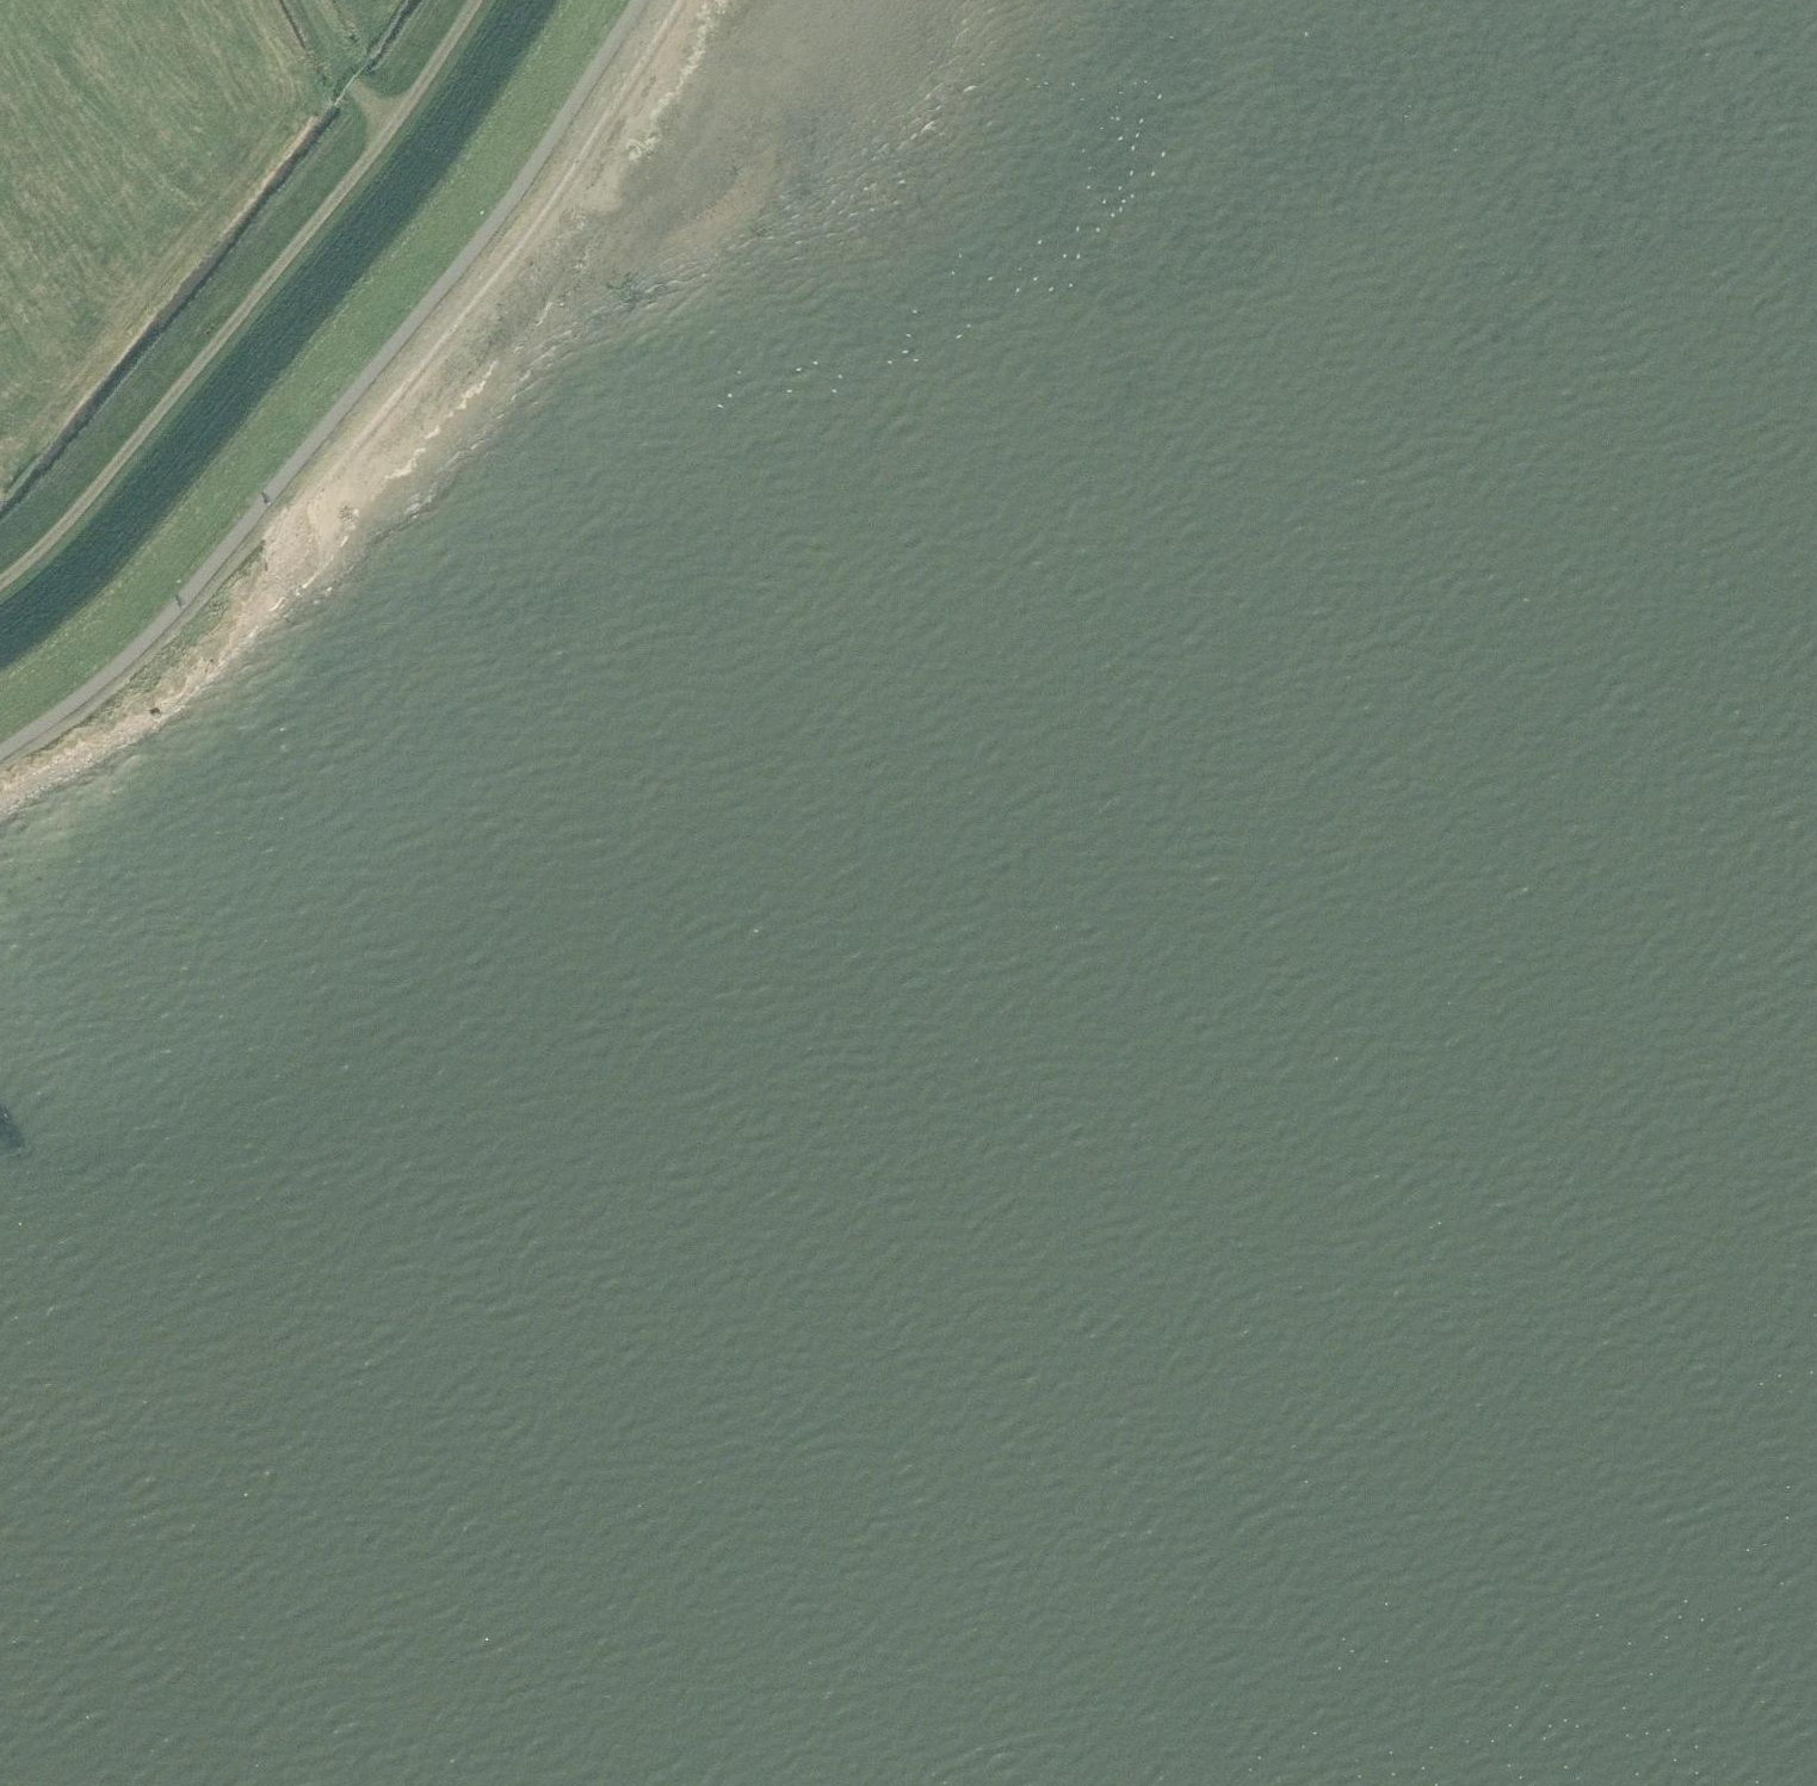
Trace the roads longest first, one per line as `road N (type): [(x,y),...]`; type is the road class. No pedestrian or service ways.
road 1 (track): [(390,134),(312,0)]

